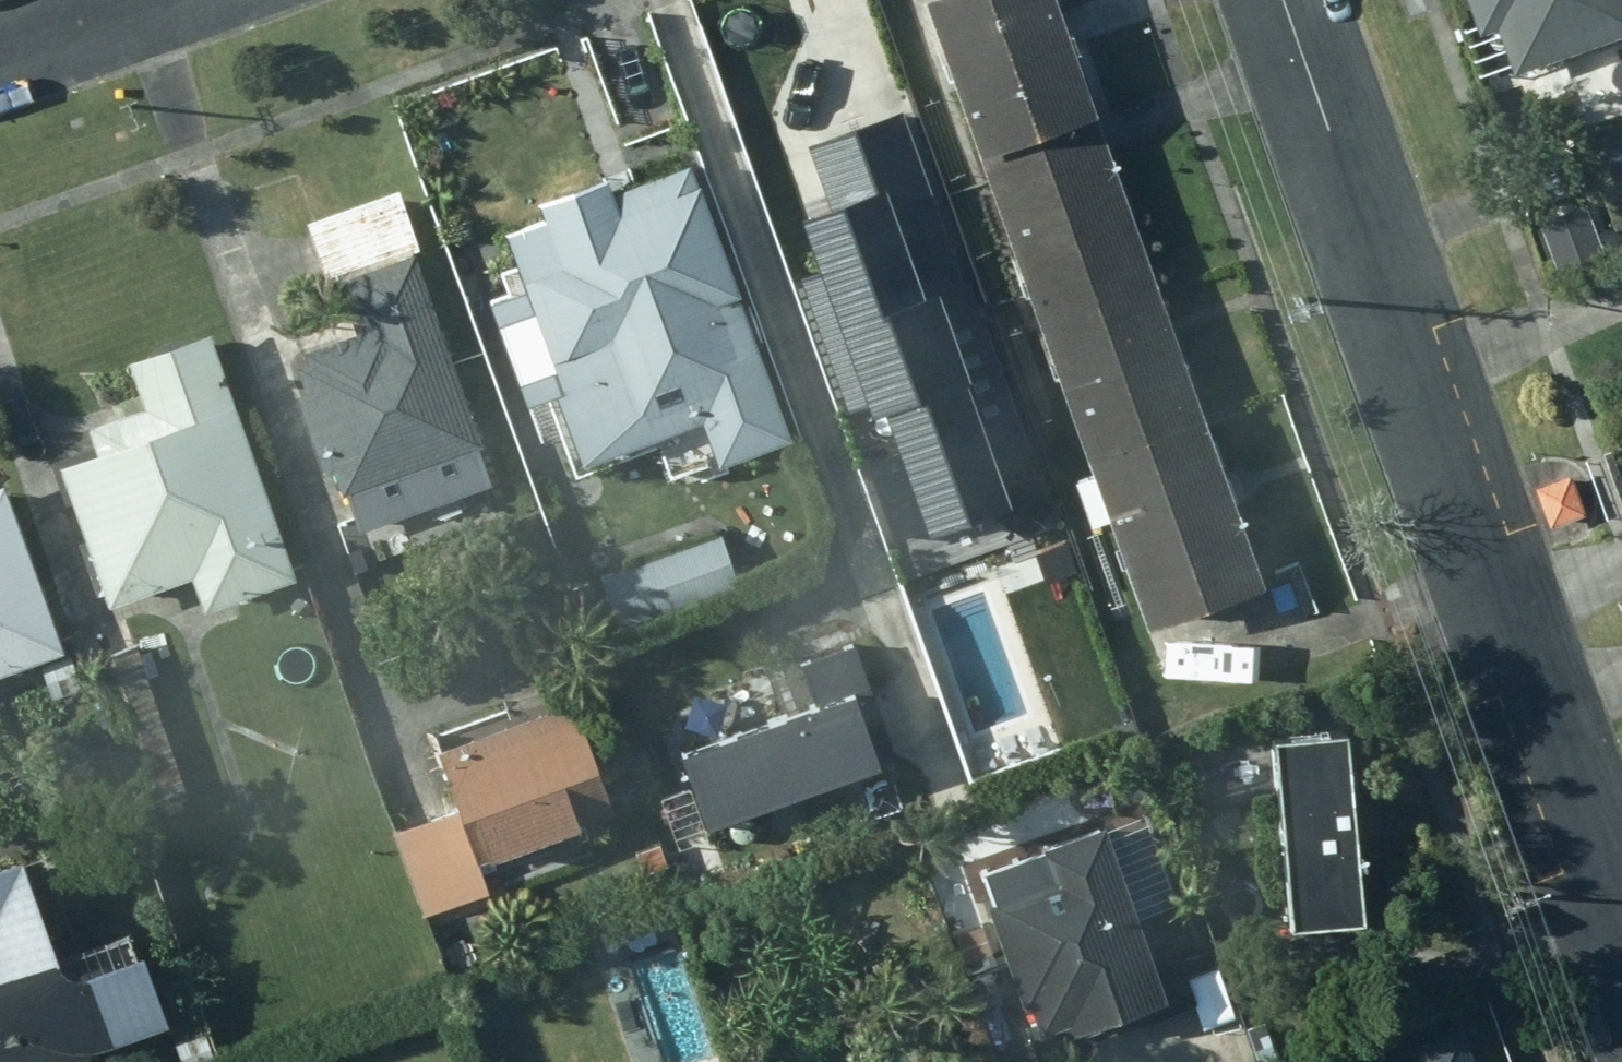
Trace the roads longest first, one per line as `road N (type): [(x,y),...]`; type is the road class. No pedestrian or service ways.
road 1 (residential): [(1621,960),(1281,0)]
road 2 (residential): [(0,46),(128,0)]

